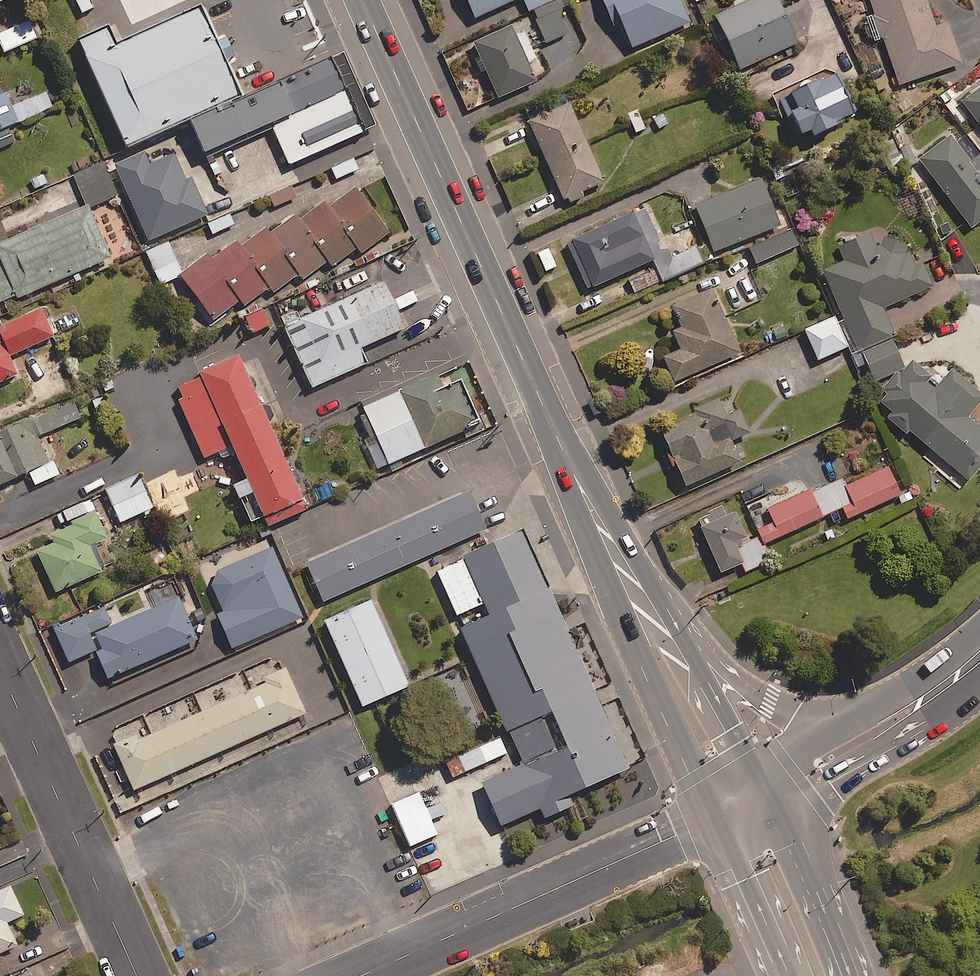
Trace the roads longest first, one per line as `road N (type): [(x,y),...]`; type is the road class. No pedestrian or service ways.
road 1 (primary): [(361,0),(562,454)]
road 2 (primary): [(704,800),(584,522),(562,454)]
road 3 (residential): [(675,836),(360,975)]
road 4 (residential): [(0,669),(137,975)]
road 5 (tertiary): [(979,686),(895,747),(777,811)]
road 6 (primary): [(655,592),(769,700),(830,729)]
road 7 (primary): [(655,592),(754,772)]
road 8 (primary): [(777,811),(849,975)]
road 9 (tertiary): [(830,729),(979,630)]
road 10 (primary): [(562,454),(602,501),(655,592)]
road 11 (primary): [(782,975),(723,841)]

